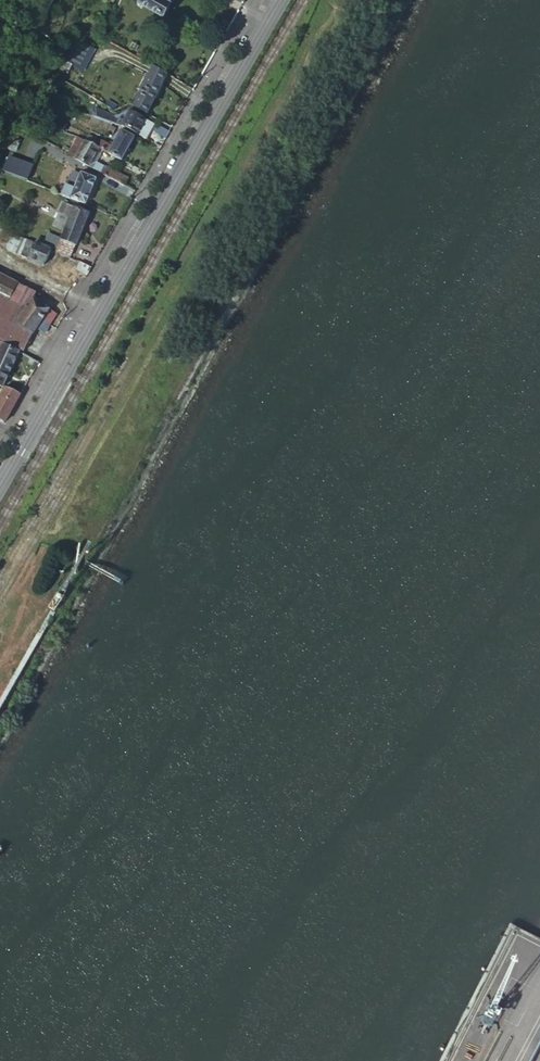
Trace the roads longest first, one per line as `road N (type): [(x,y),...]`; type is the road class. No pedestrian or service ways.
road 1 (secondary): [(279,0),(0,484)]

